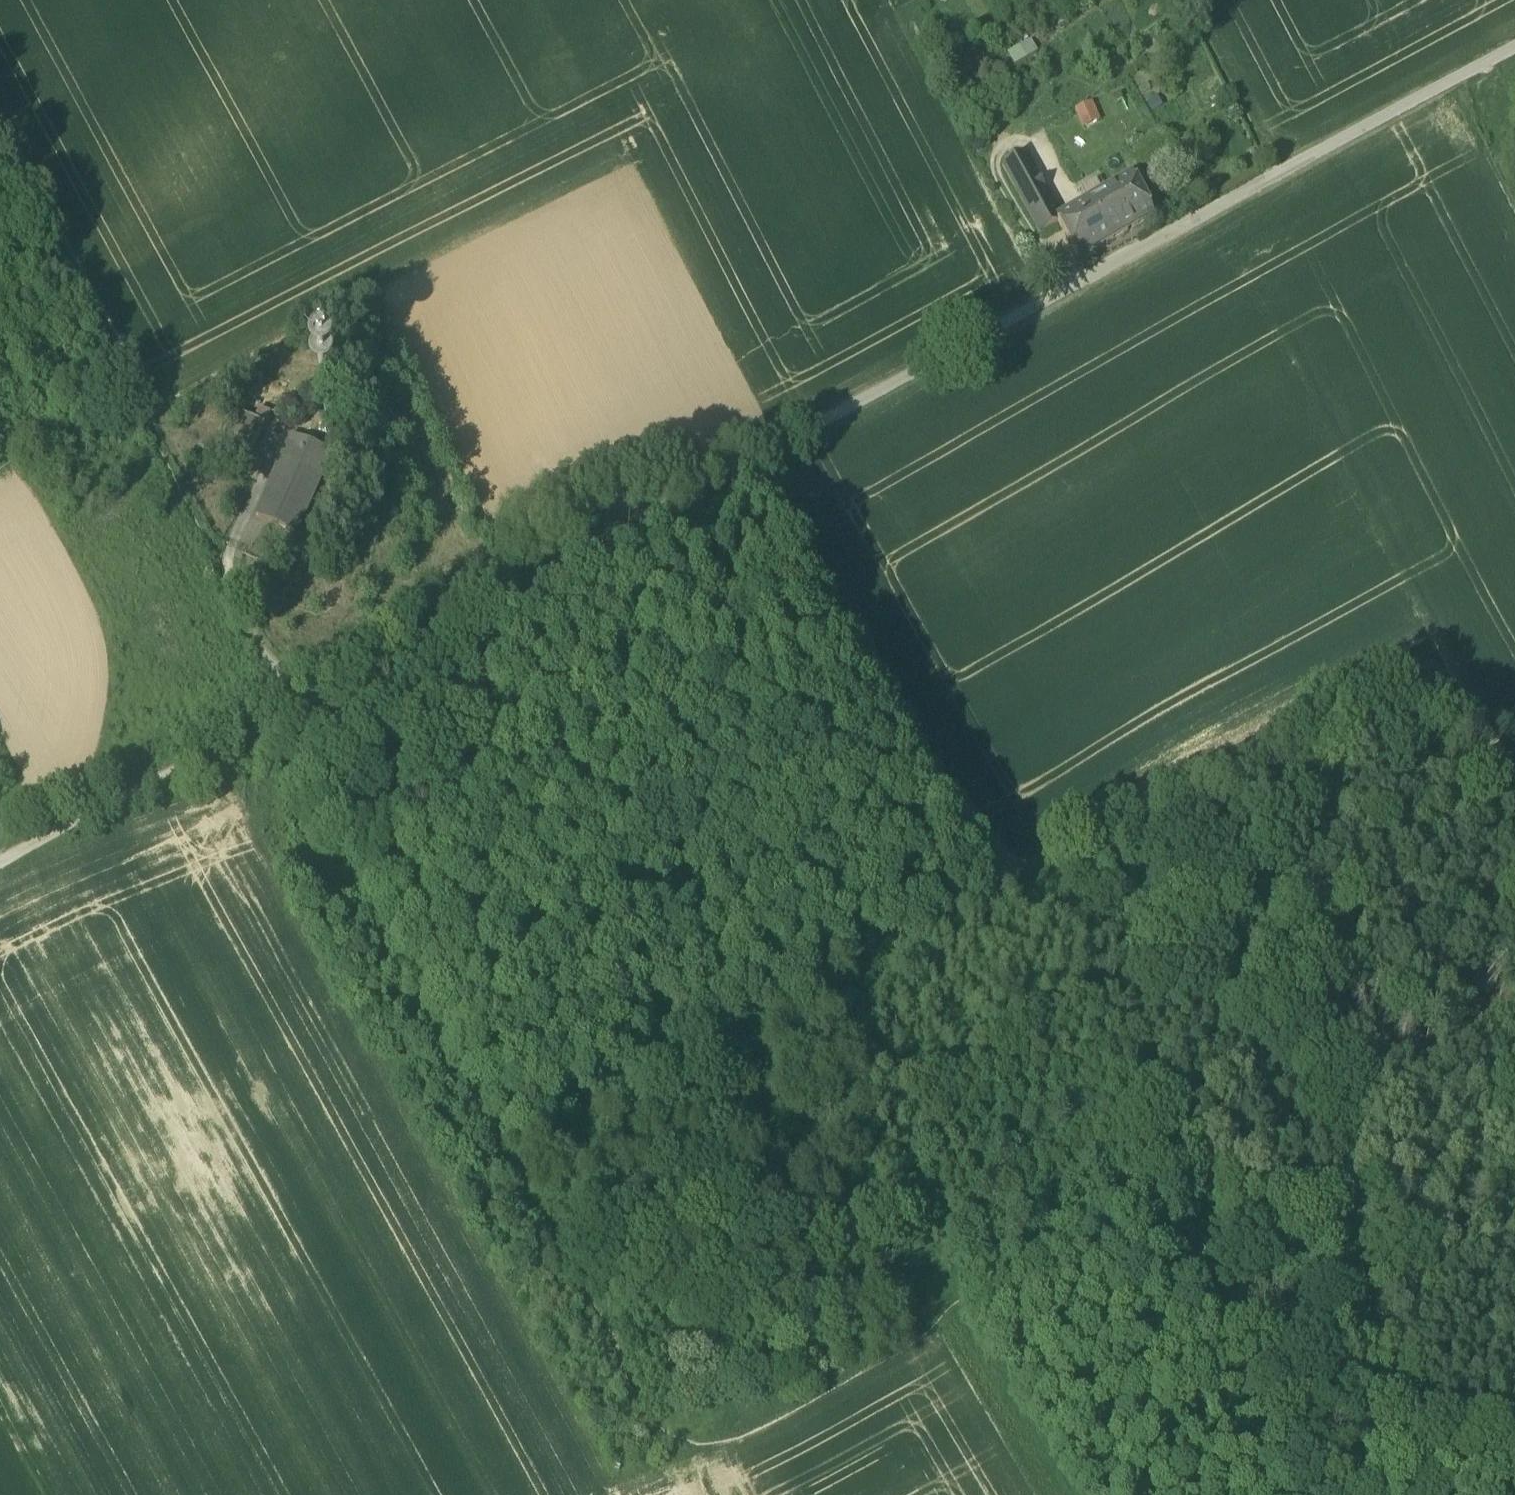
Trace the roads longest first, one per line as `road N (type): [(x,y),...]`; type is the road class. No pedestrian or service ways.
road 1 (unclassified): [(289,706),(1076,280)]
road 2 (track): [(1396,1494),(1278,1286),(1202,1218),(1114,1218),(983,1286)]
road 3 (track): [(0,862),(289,706),(224,580),(251,488)]
road 4 (residential): [(1076,280),(1514,45)]
road 5 (track): [(0,151),(224,580)]

